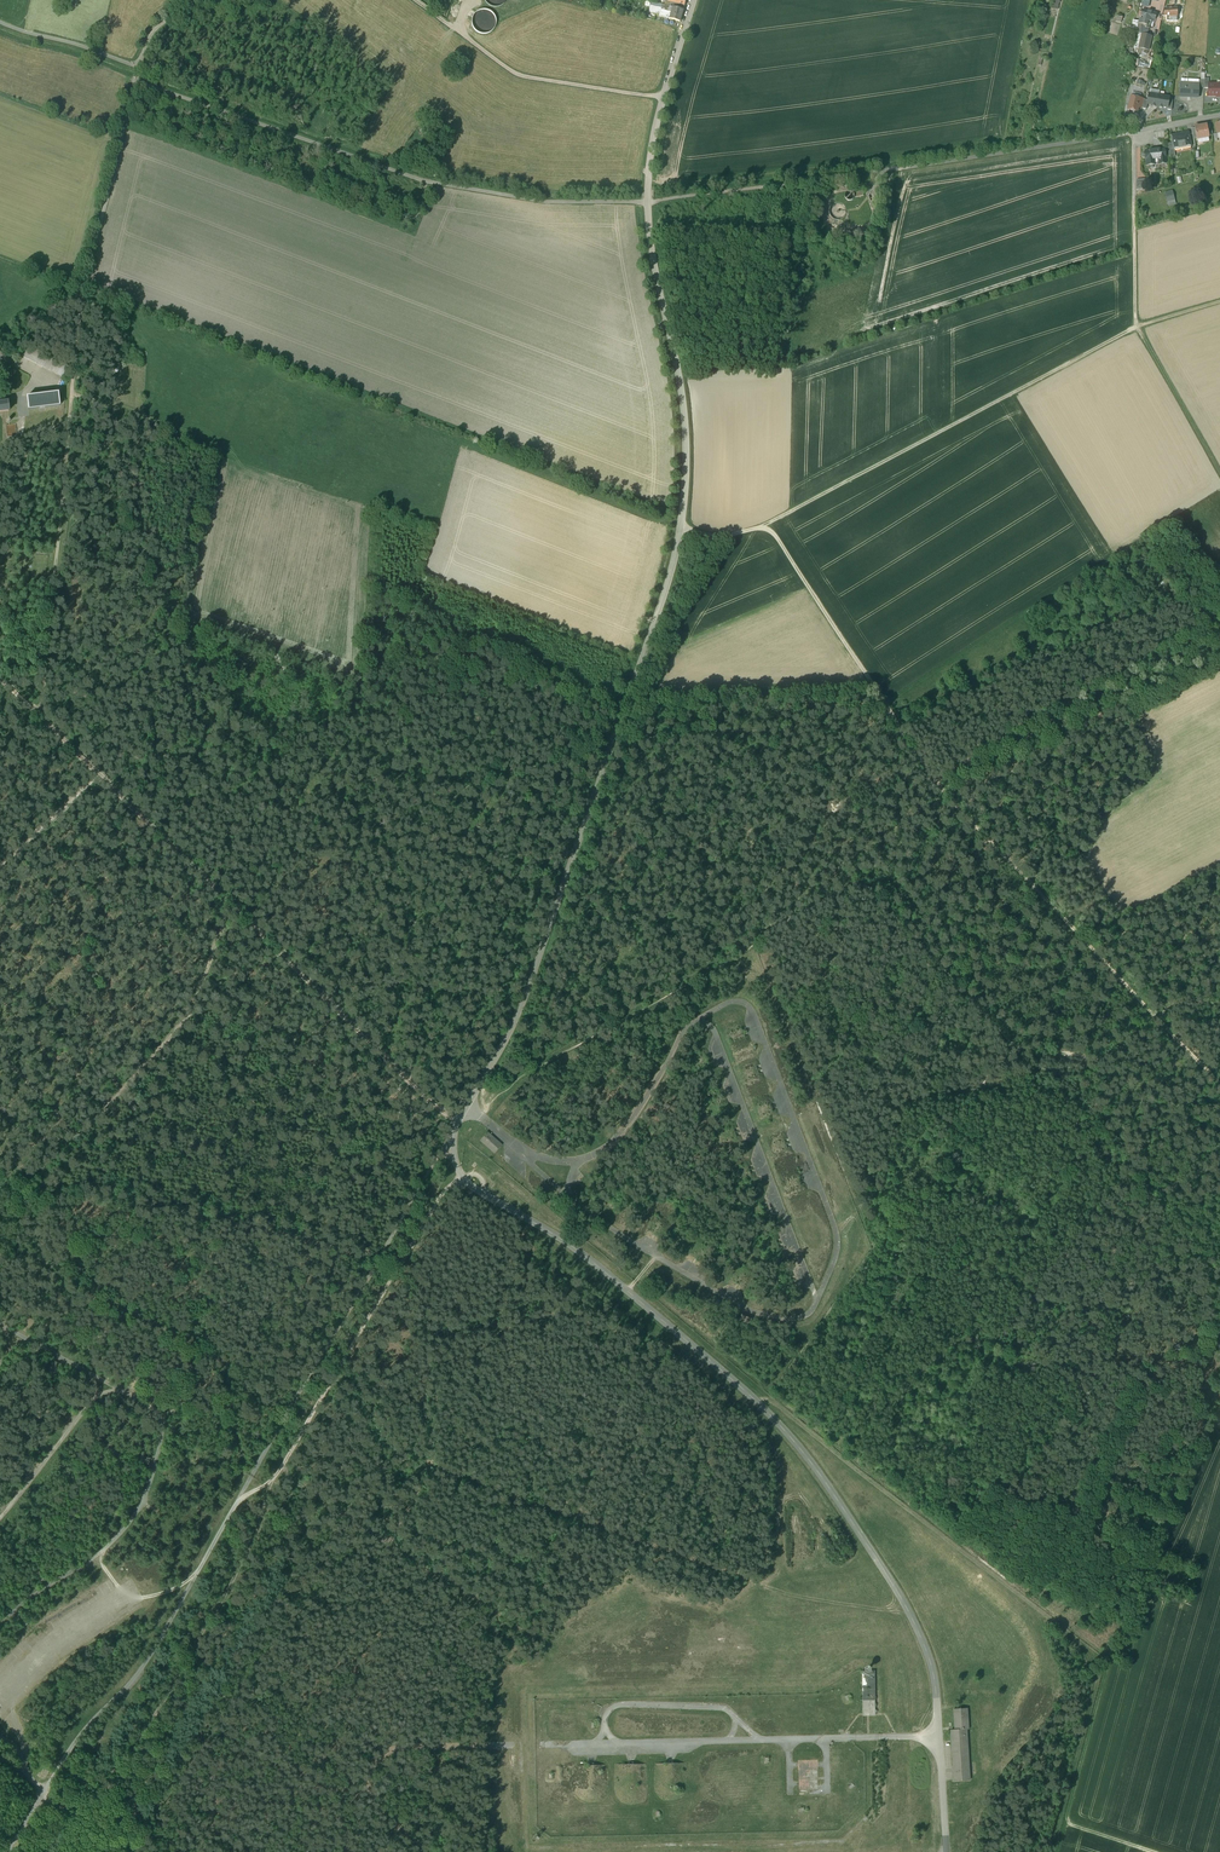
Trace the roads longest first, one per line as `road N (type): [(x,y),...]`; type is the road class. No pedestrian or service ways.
road 1 (unclassified): [(694,0),(657,119),(648,186),(685,415),(679,536),(522,1003),(479,1084)]
road 2 (track): [(135,82),(429,182),(551,202),(647,201)]
road 3 (track): [(762,527),(1129,331),(1219,302)]
road 4 (track): [(1139,131),(647,201)]
road 5 (track): [(1219,1419),(1114,1644),(1056,1851)]
road 6 (track): [(0,1323),(152,1407),(163,1430),(132,1521),(97,1556),(0,1621)]
road 7 (track): [(83,288),(42,690),(30,705)]
road 8 (track): [(935,781),(1154,1012)]
road 9 (track): [(935,781),(1209,620)]
road 10 (track): [(233,907),(189,1013),(72,1134)]
road 11 (track): [(664,97),(516,74),(414,0)]
road 12 (track): [(19,1753),(11,1707),(73,1640),(122,1608),(193,1579)]
road 13 (track): [(762,527),(896,724)]
road 14 (track): [(456,1125),(285,960)]
road 15 (track): [(83,288),(135,82)]
road 16 (track): [(1139,327),(1134,132)]
road 17 (track): [(233,907),(102,776)]
road 18 (track): [(0,1516),(89,1402),(93,1375)]
road 19 (track): [(1139,327),(1219,472)]
road 20 (track): [(138,65),(0,23)]
road 21 (track): [(102,776),(0,867)]

